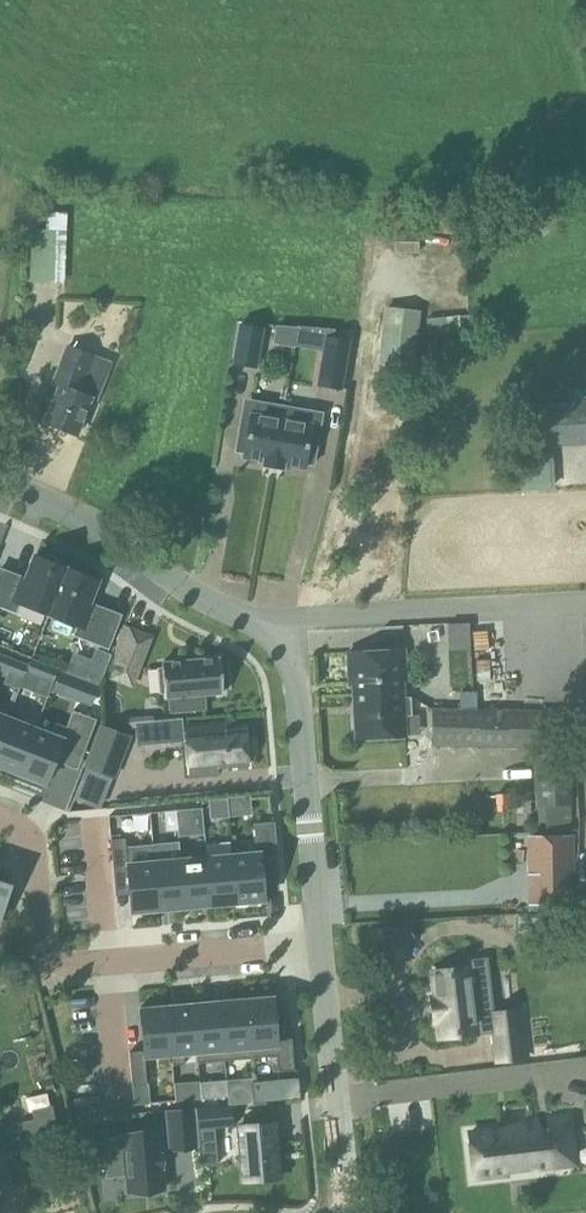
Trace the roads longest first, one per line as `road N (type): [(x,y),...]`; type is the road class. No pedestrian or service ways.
road 1 (unclassified): [(321,941),(293,653),(257,620),(181,587),(78,516),(0,485)]
road 2 (residential): [(0,819),(16,826),(30,846),(44,931),(51,949),(71,963),(321,941)]
road 3 (unclassified): [(351,1212),(321,941)]

